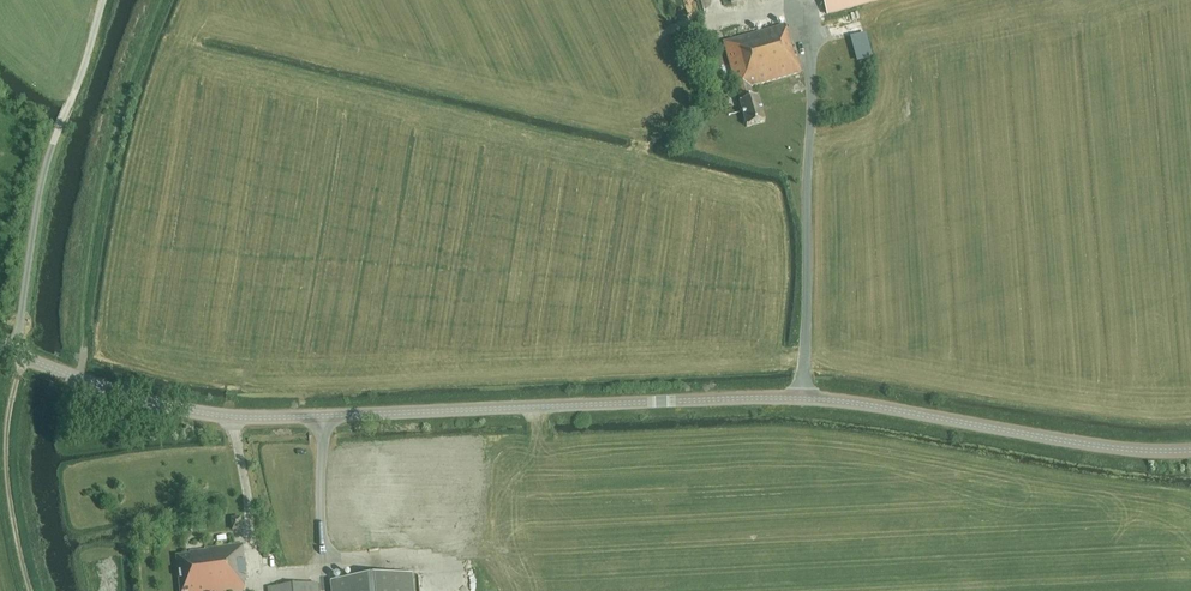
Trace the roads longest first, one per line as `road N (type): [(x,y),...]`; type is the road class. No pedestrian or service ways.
road 1 (tertiary): [(1190,449),(1086,443),(799,397),(234,416),(138,398),(0,348)]

